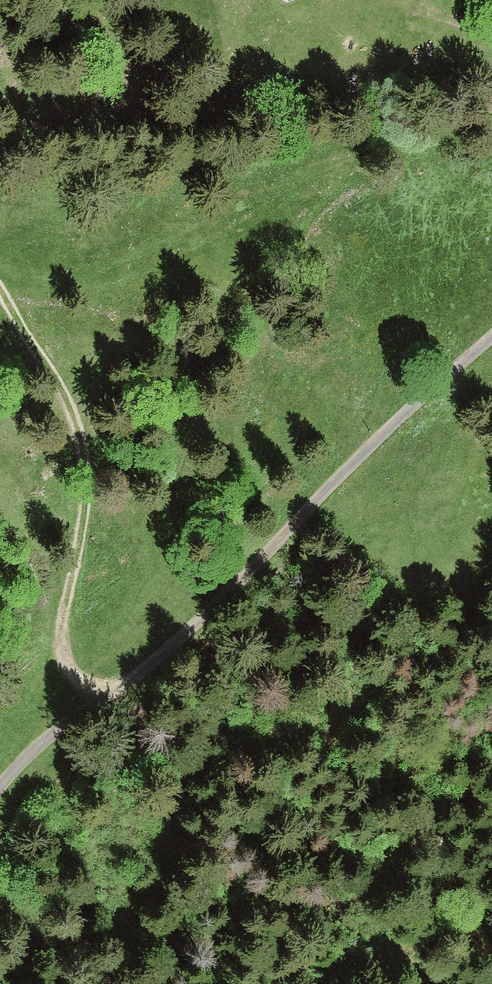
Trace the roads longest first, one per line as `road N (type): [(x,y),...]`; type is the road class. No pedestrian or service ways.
road 1 (track): [(0,792),(31,755),(227,599),(491,341)]
road 2 (track): [(0,275),(81,418),(94,477),(67,649),(75,674),(111,699)]

